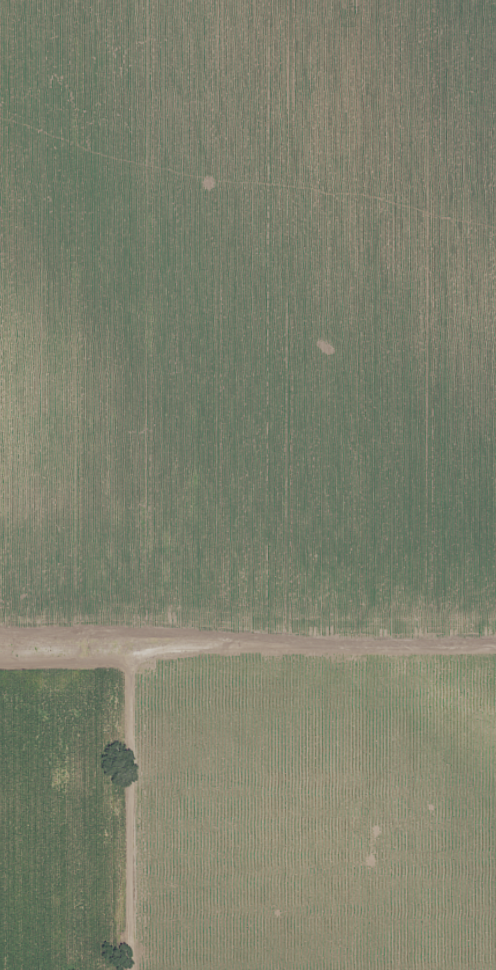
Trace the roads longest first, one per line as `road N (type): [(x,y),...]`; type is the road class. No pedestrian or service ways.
road 1 (residential): [(495,654),(192,643),(149,668),(150,969)]

